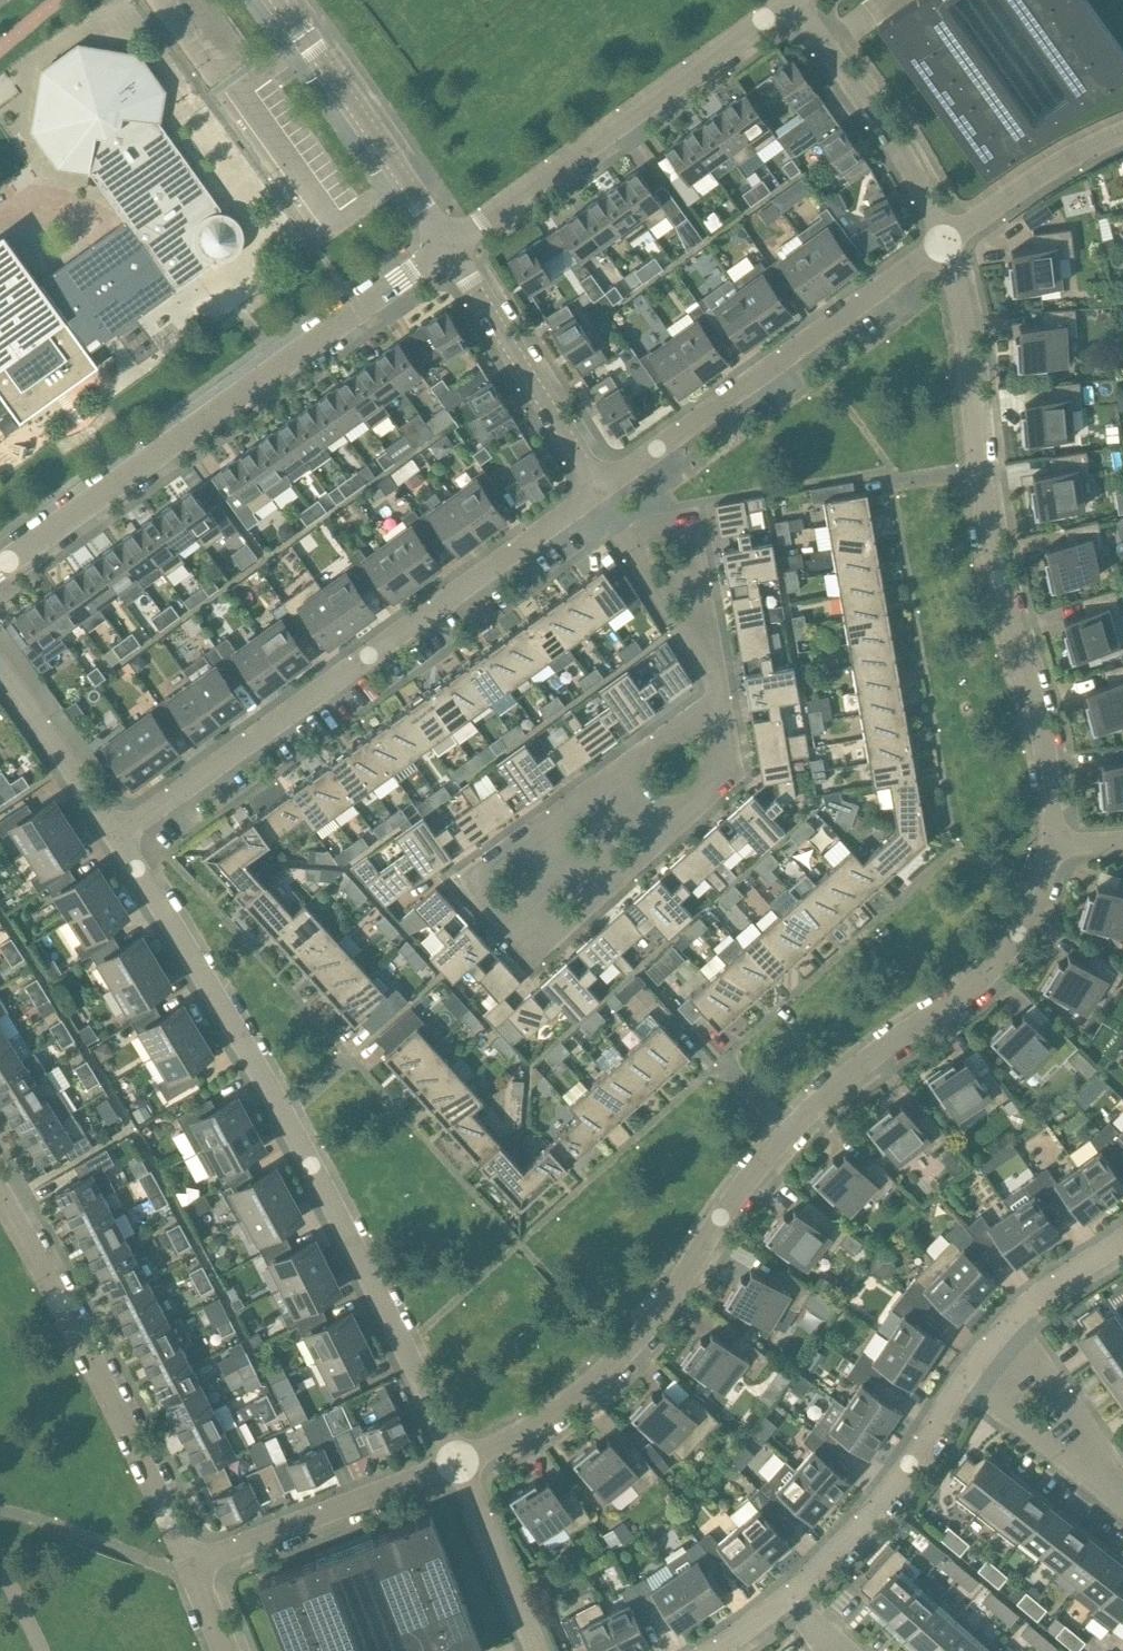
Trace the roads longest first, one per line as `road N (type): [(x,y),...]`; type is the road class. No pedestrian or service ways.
road 1 (residential): [(460,1462),(540,1422),(622,1356),(791,1132),(884,1048),(972,989),(1019,934),(1050,845)]
road 2 (residential): [(460,1462),(289,1116),(117,837)]
road 3 (residential): [(735,775),(534,954),(474,881),(718,690)]
road 4 (residential): [(1050,845),(1046,764),(998,579),(946,243)]
road 5 (residential): [(117,837),(600,492)]
road 6 (residential): [(0,569),(451,246)]
road 7 (residential): [(600,492),(946,243)]
road 8 (residential): [(451,246),(792,1)]
road 9 (residential): [(189,1567),(0,1194)]
road 10 (residential): [(451,246),(279,0)]
road 11 (residential): [(189,1567),(460,1462)]
road 12 (residential): [(600,492),(451,246)]
road 13 (residential): [(946,243),(899,152),(792,1)]
road 14 (residential): [(790,1595),(909,1465),(961,1383)]
road 15 (residential): [(718,690),(600,492)]
road 16 (residential): [(117,837),(0,665)]
road 17 (residential): [(946,243),(1029,184),(1122,133)]
road 18 (residential): [(538,1650),(460,1462)]
road 19 (residential): [(961,1383),(1122,1507)]
road 20 (residential): [(1122,1478),(1014,1316)]
road 21 (residential): [(1014,1316),(1122,1239)]

